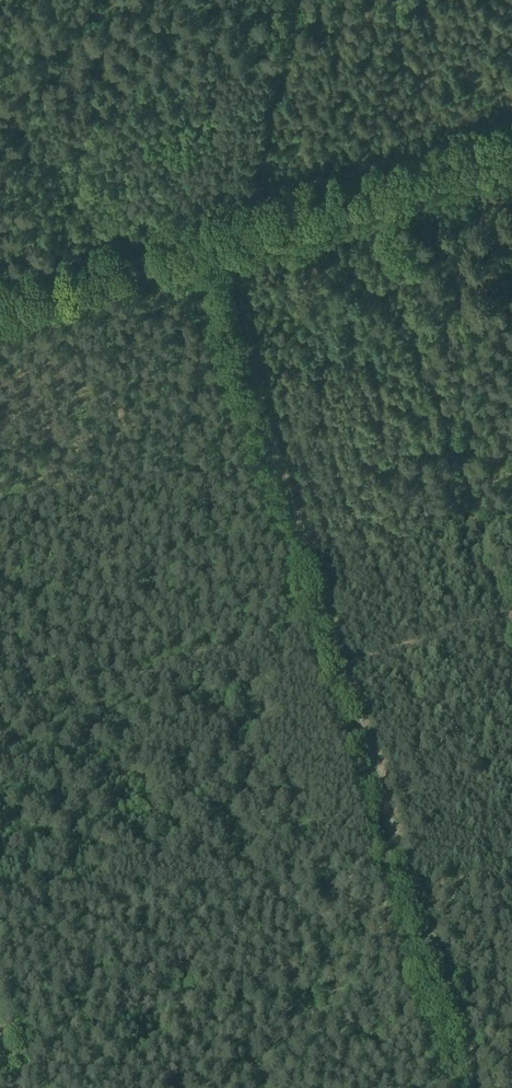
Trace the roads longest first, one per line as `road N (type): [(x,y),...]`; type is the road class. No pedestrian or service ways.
road 1 (track): [(511,145),(0,307)]
road 2 (track): [(511,119),(0,279)]
road 3 (track): [(340,663),(468,1087)]
road 4 (track): [(231,232),(228,292),(327,624)]
road 5 (track): [(327,624),(0,705)]
road 6 (track): [(511,611),(340,663)]

